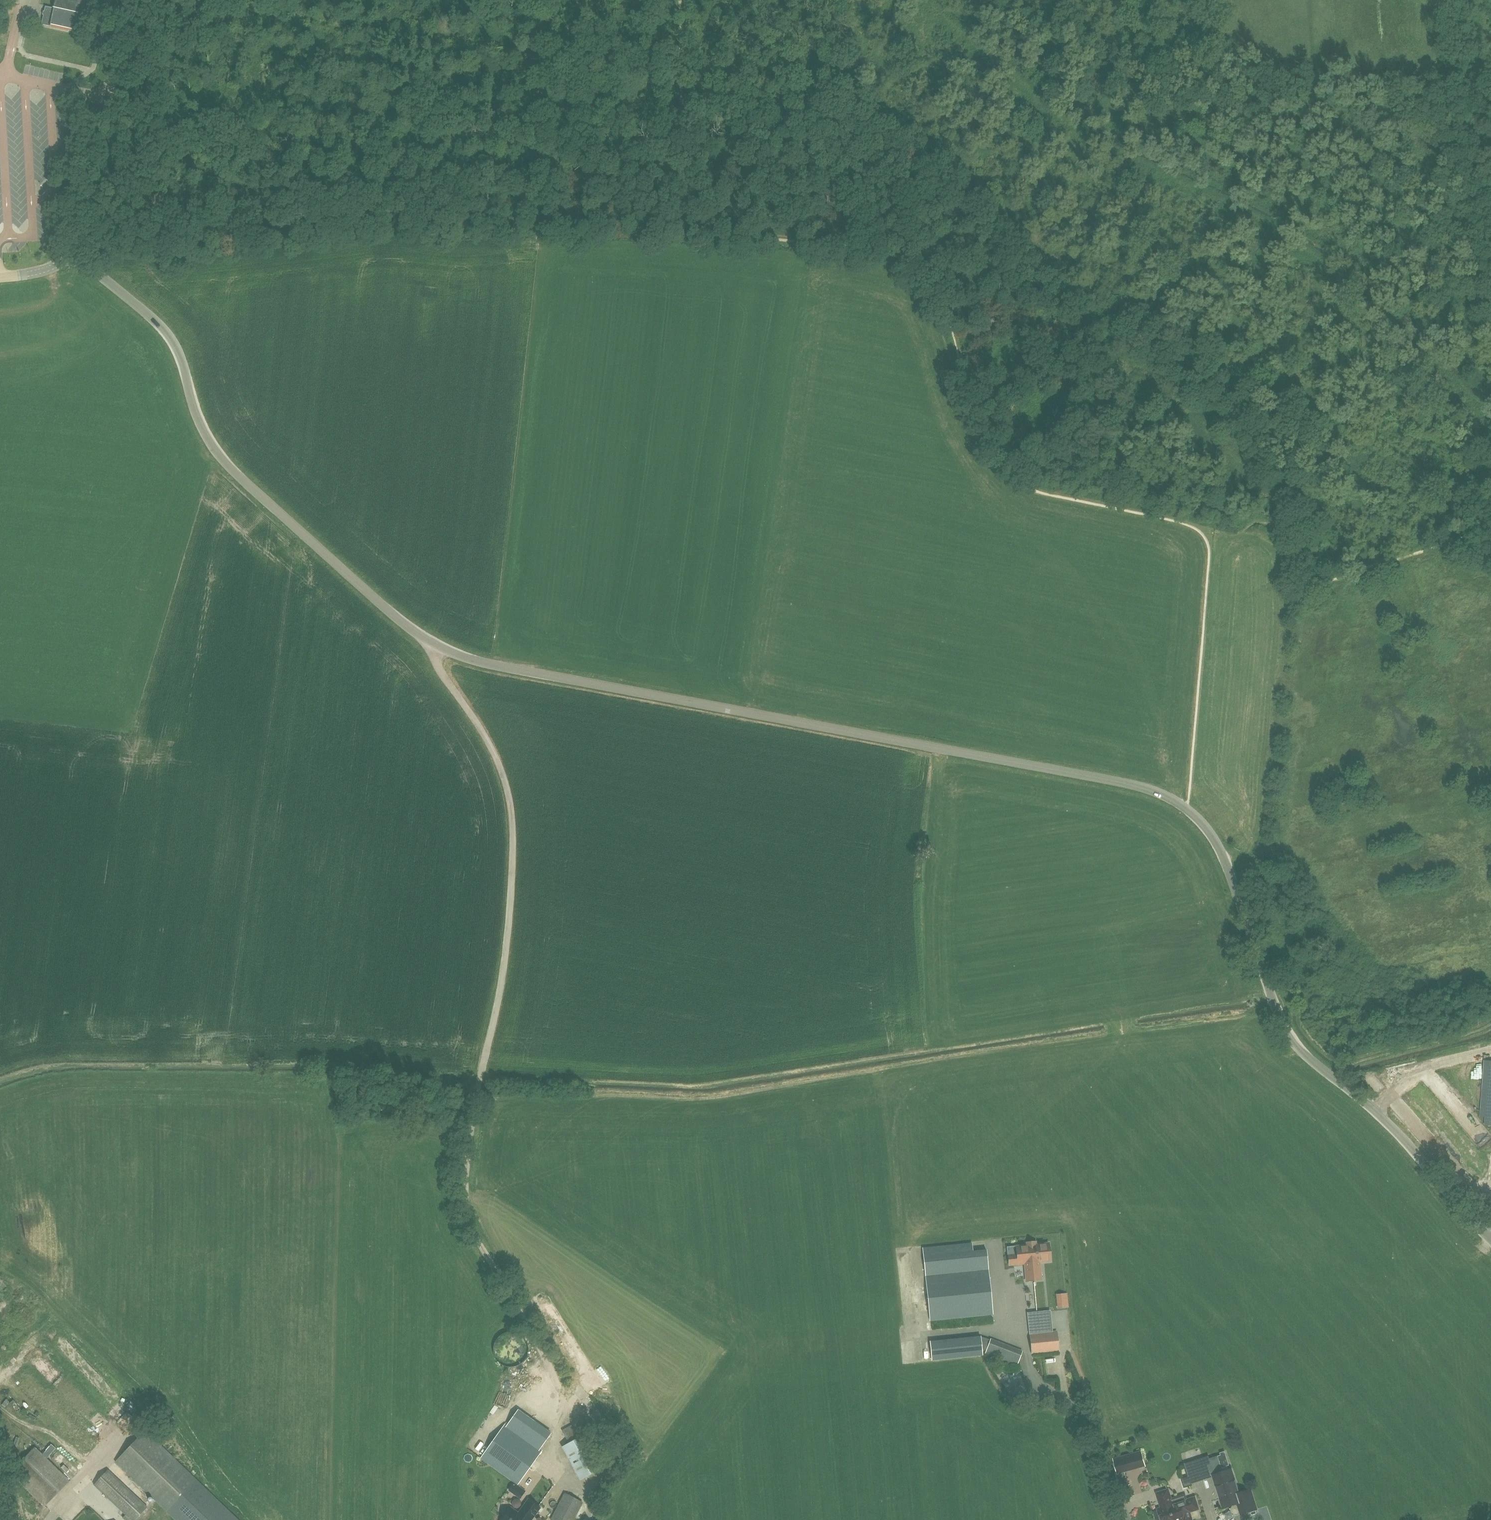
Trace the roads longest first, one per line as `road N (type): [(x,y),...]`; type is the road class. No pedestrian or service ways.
road 1 (unclassified): [(1490,1241),(1383,1119),(1293,1044),(1221,854),(1187,810),(1133,786),(497,667),(445,650),(373,598),(224,462),(198,422),(168,335),(70,254)]
road 2 (track): [(426,640),(488,743),(511,816),(505,952),(471,1136),(466,1213),(555,1383)]
road 3 (tertiary): [(70,254),(131,0)]

